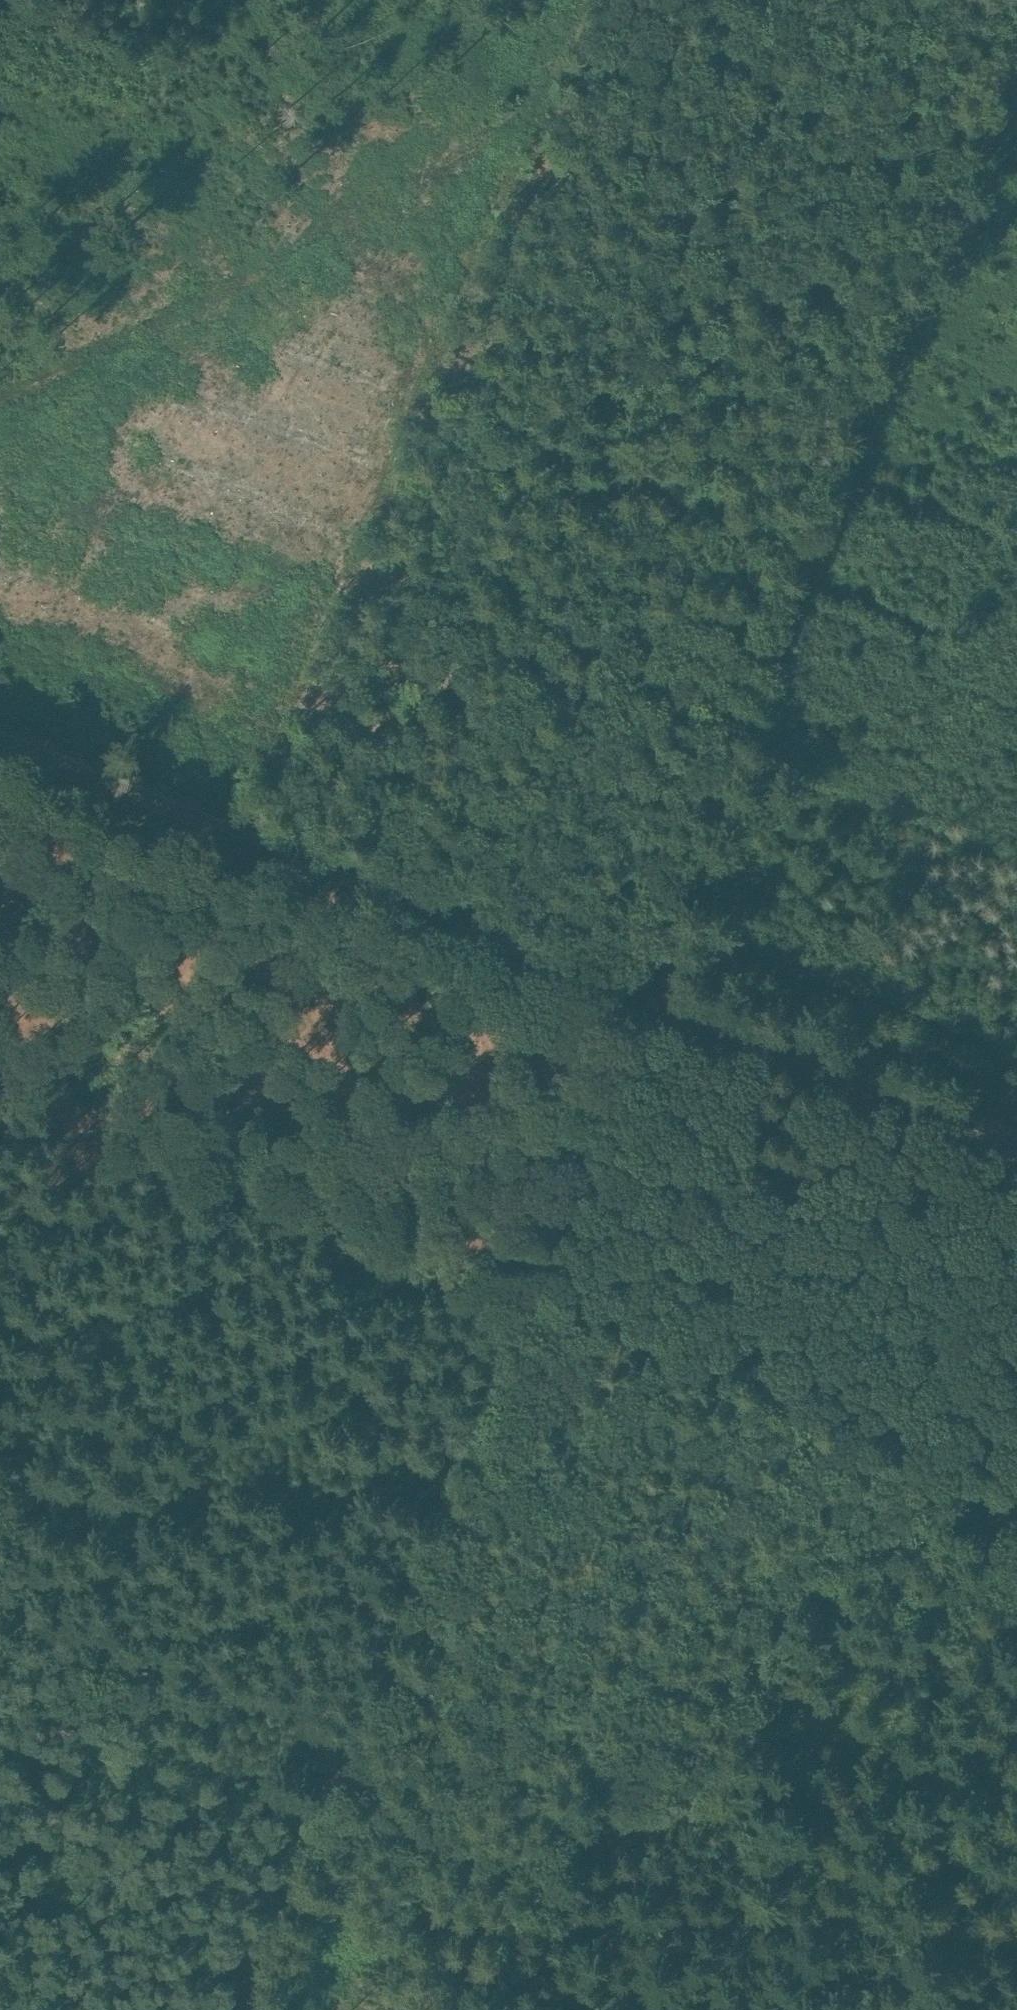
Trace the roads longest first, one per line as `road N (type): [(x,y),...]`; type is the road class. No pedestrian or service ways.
road 1 (track): [(629,986),(1016,8)]
road 2 (track): [(0,737),(629,986)]
road 3 (track): [(629,986),(1016,1141)]

